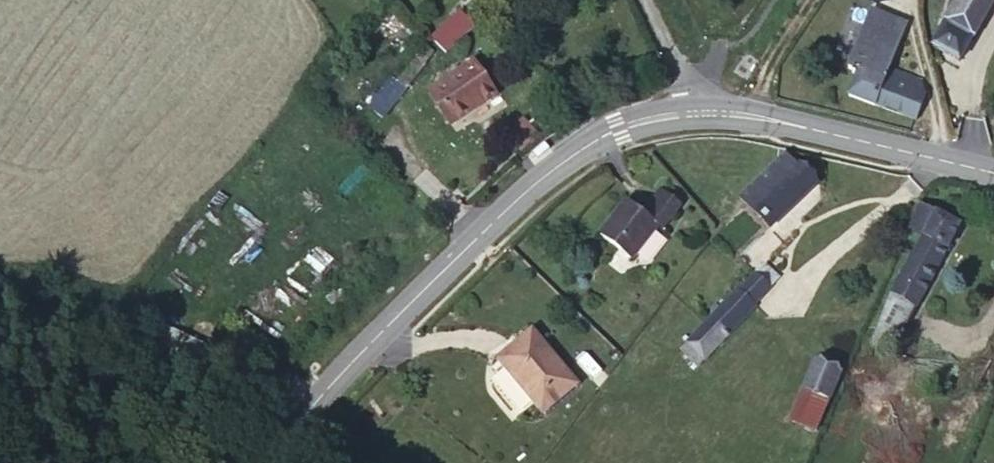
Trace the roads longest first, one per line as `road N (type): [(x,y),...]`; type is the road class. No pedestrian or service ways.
road 1 (tertiary): [(707,112),(640,122),(571,156),(393,321),(260,462)]
road 2 (tertiary): [(993,174),(784,122),(707,112)]
road 3 (residential): [(649,0),(707,112)]

